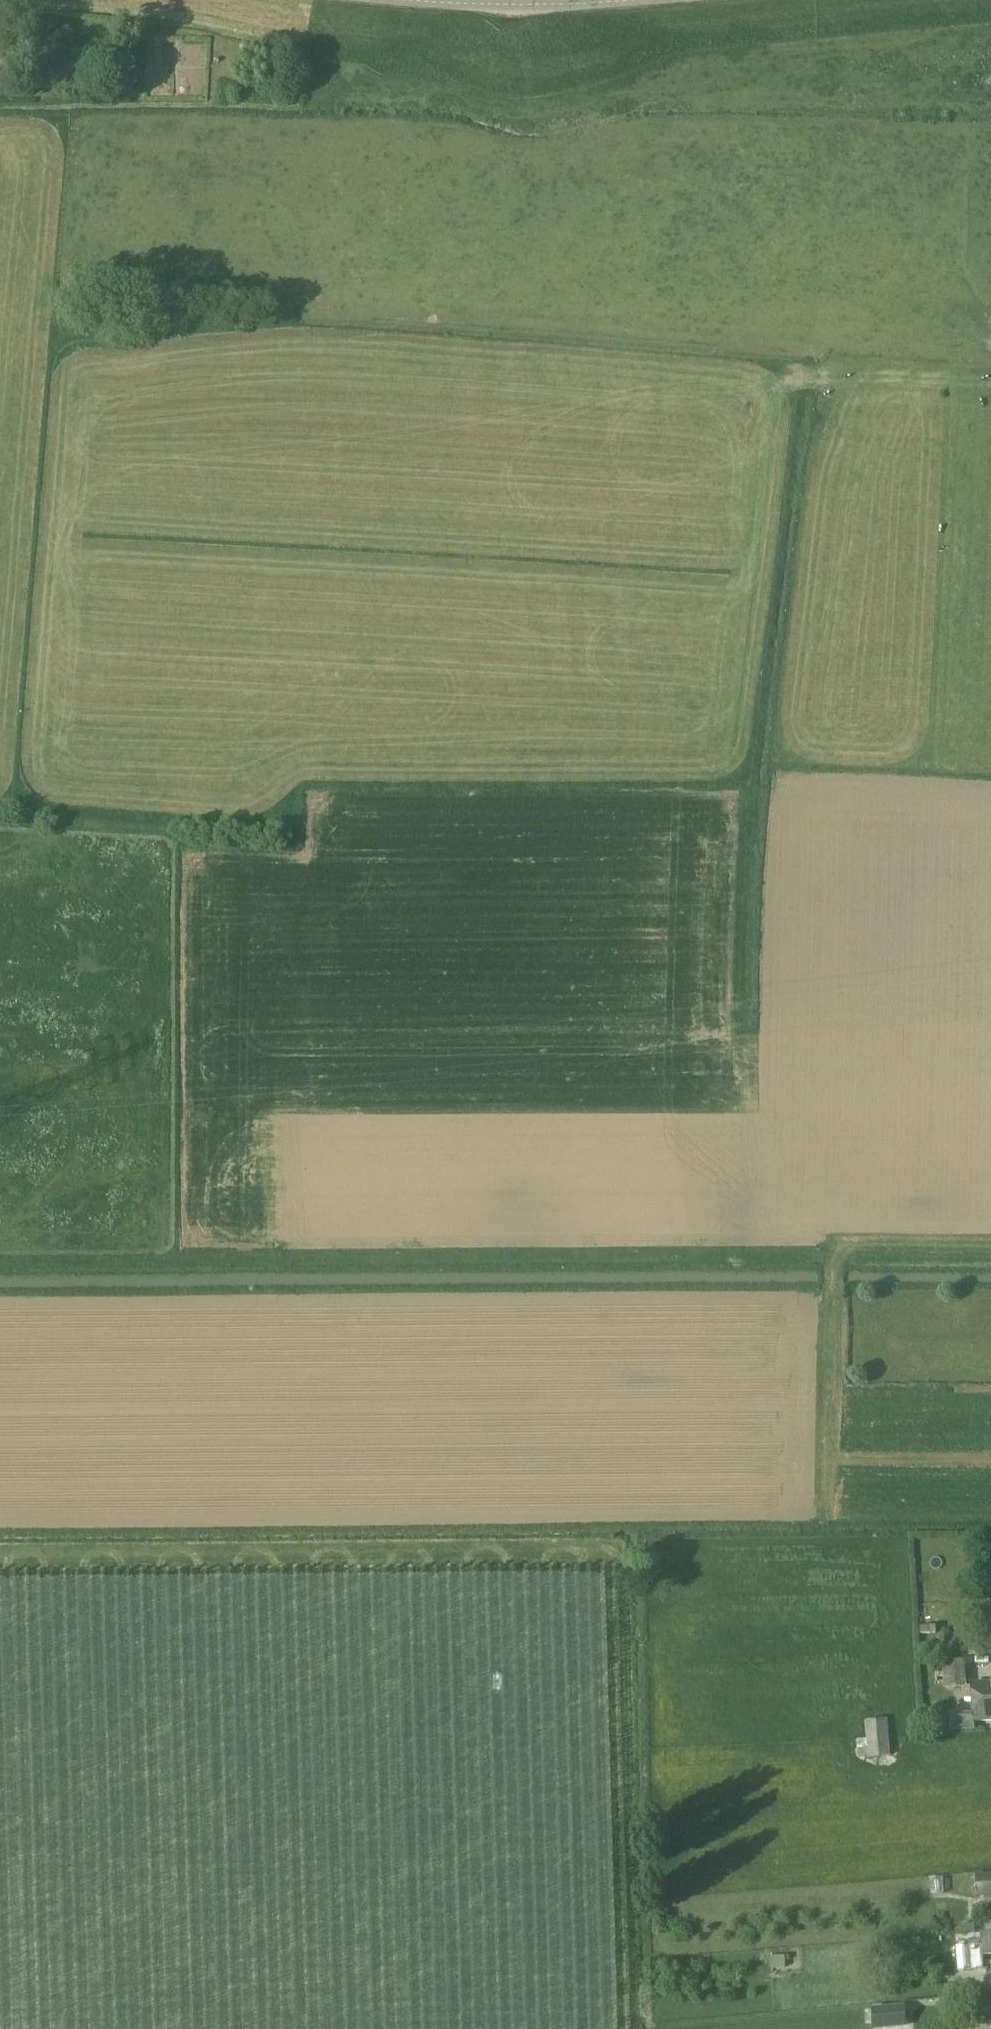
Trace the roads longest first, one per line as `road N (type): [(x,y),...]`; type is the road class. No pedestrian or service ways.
road 1 (tertiary): [(377,0),(623,0)]

